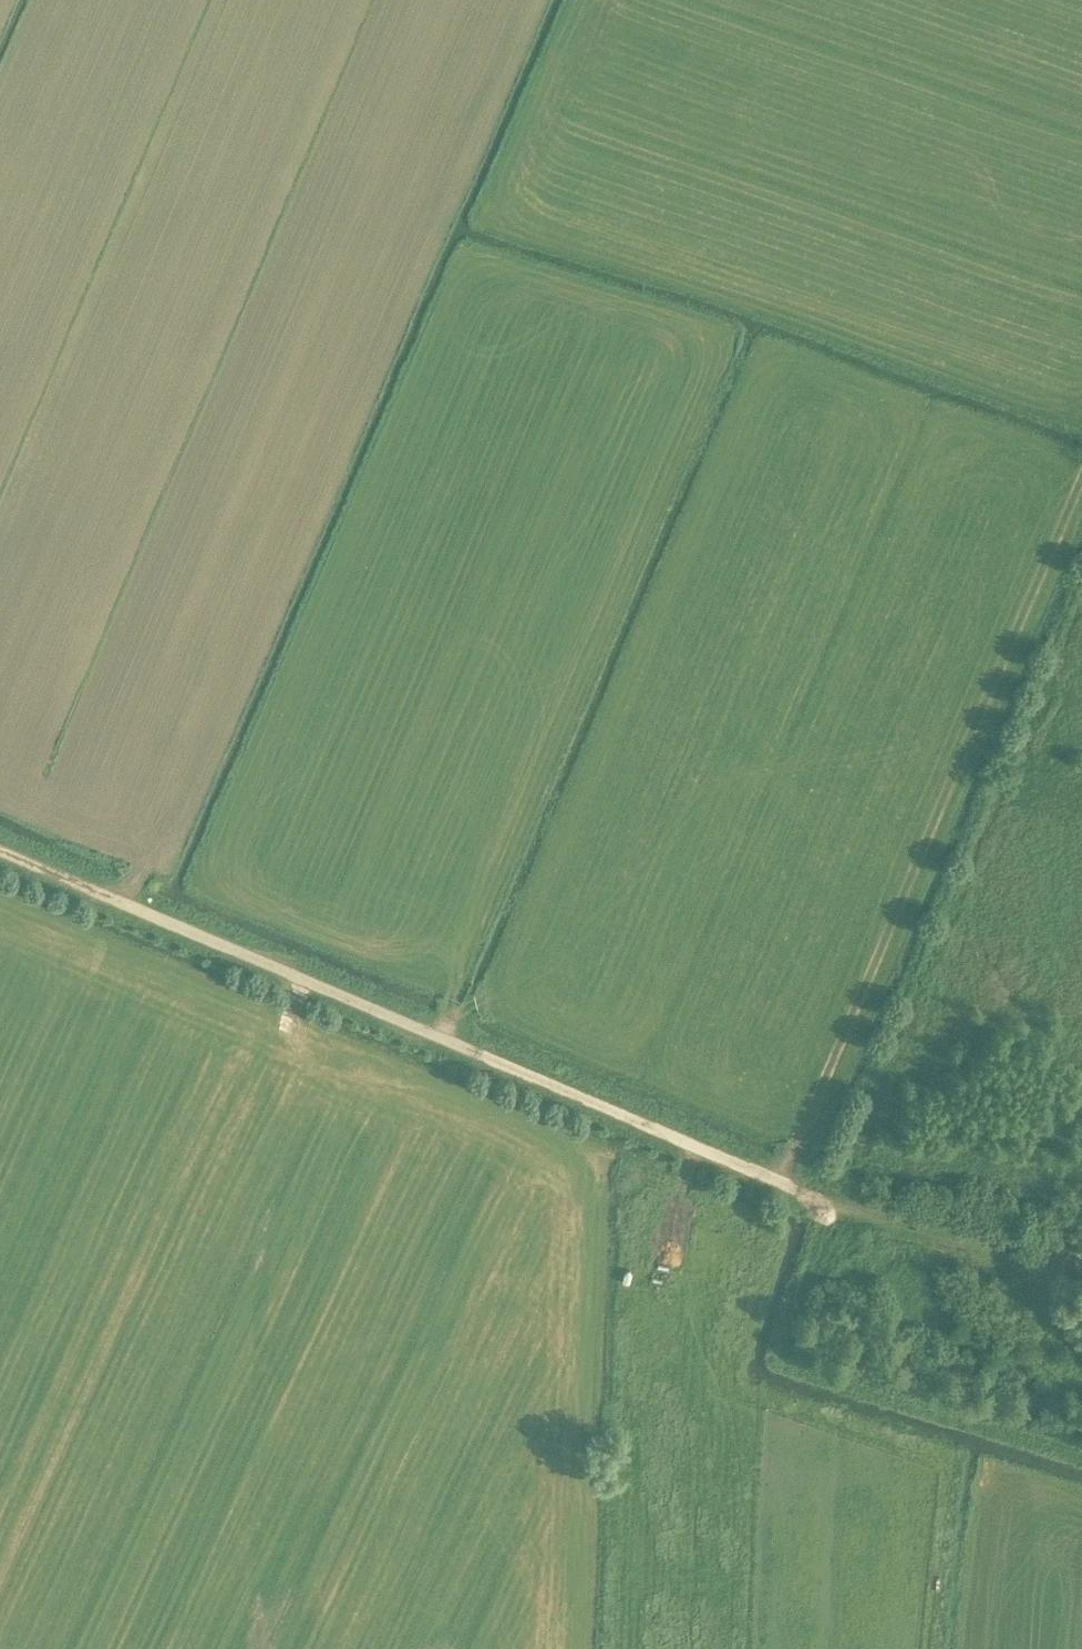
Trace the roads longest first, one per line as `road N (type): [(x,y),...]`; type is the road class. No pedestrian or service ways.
road 1 (unclassified): [(798,1193),(0,852)]
road 2 (track): [(1081,1329),(1038,1278),(982,1243),(929,1235),(798,1193)]

